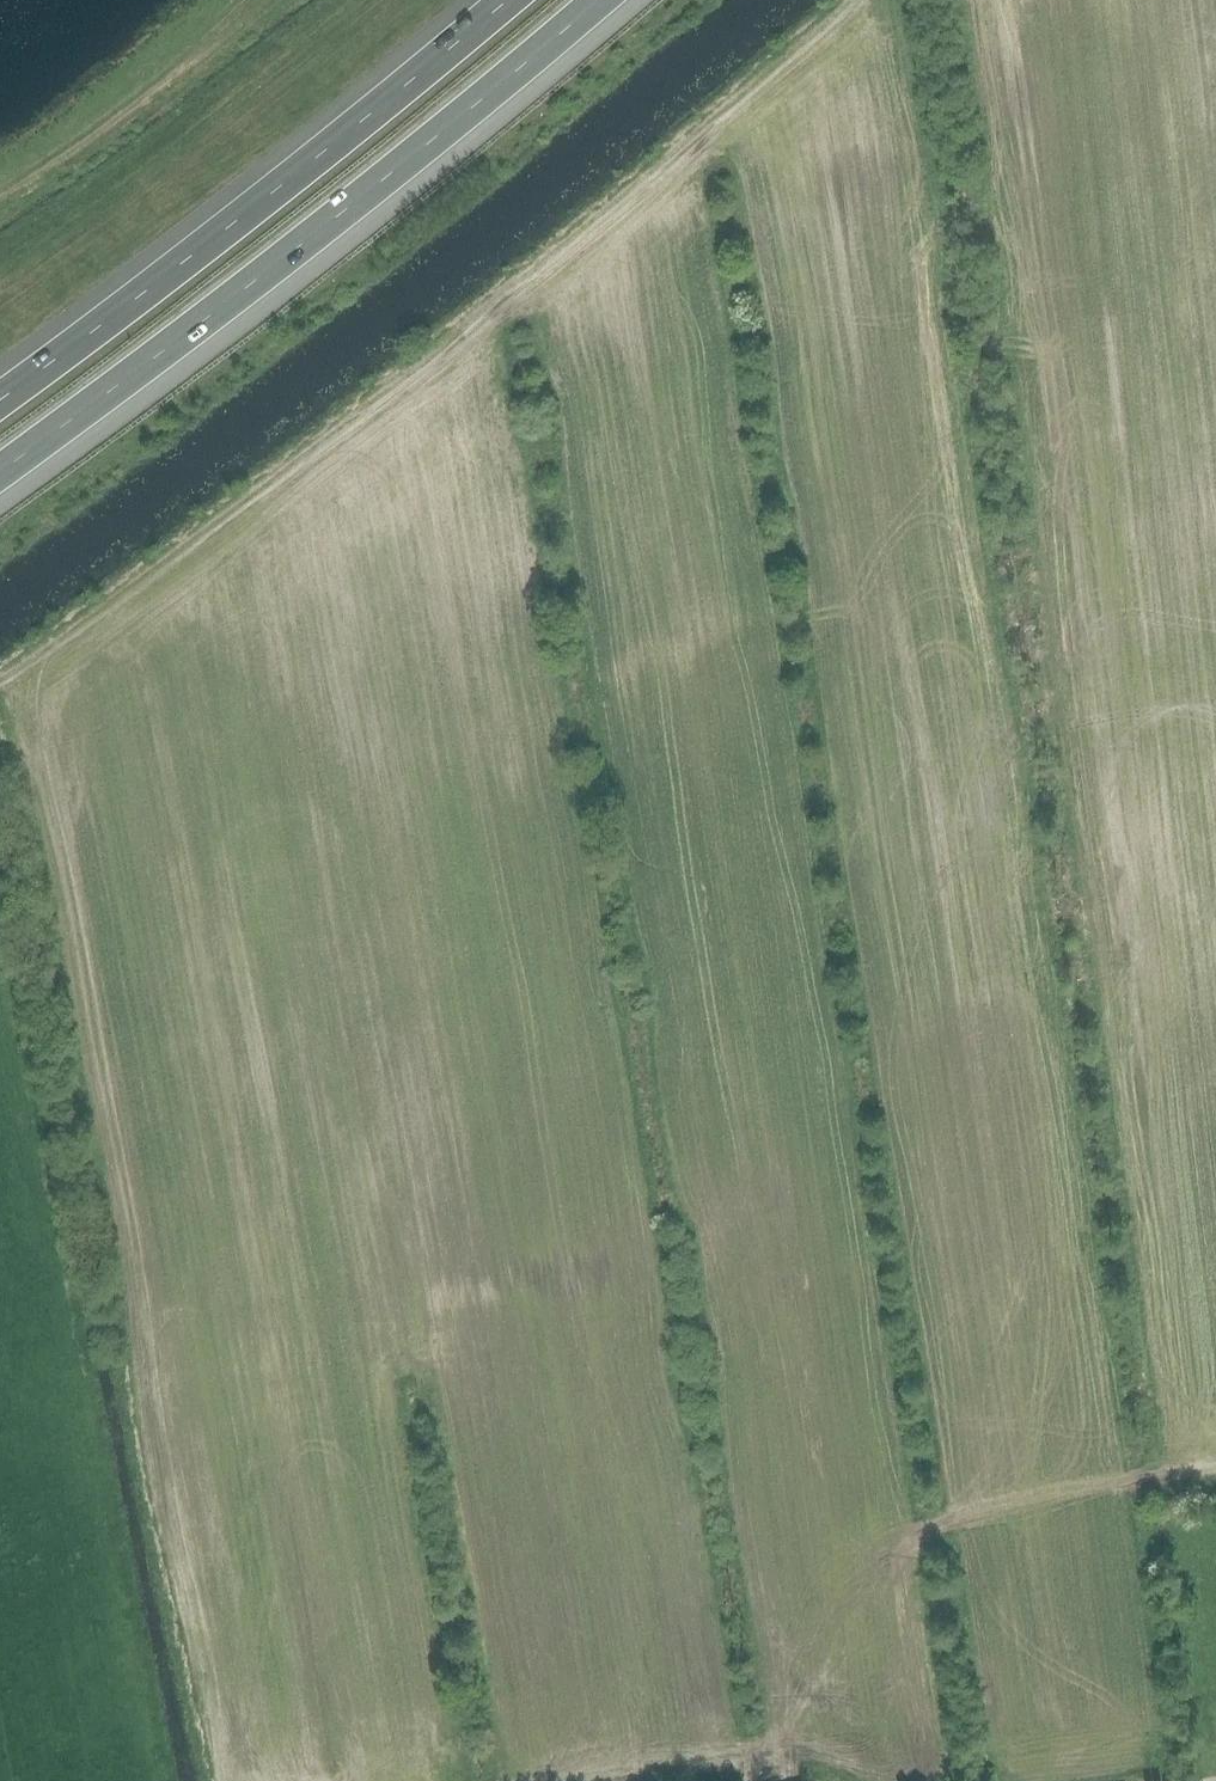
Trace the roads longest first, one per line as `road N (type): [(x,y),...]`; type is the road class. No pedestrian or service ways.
road 1 (motorway): [(0,473),(302,245),(600,0)]
road 2 (motorway): [(505,0),(0,400)]

